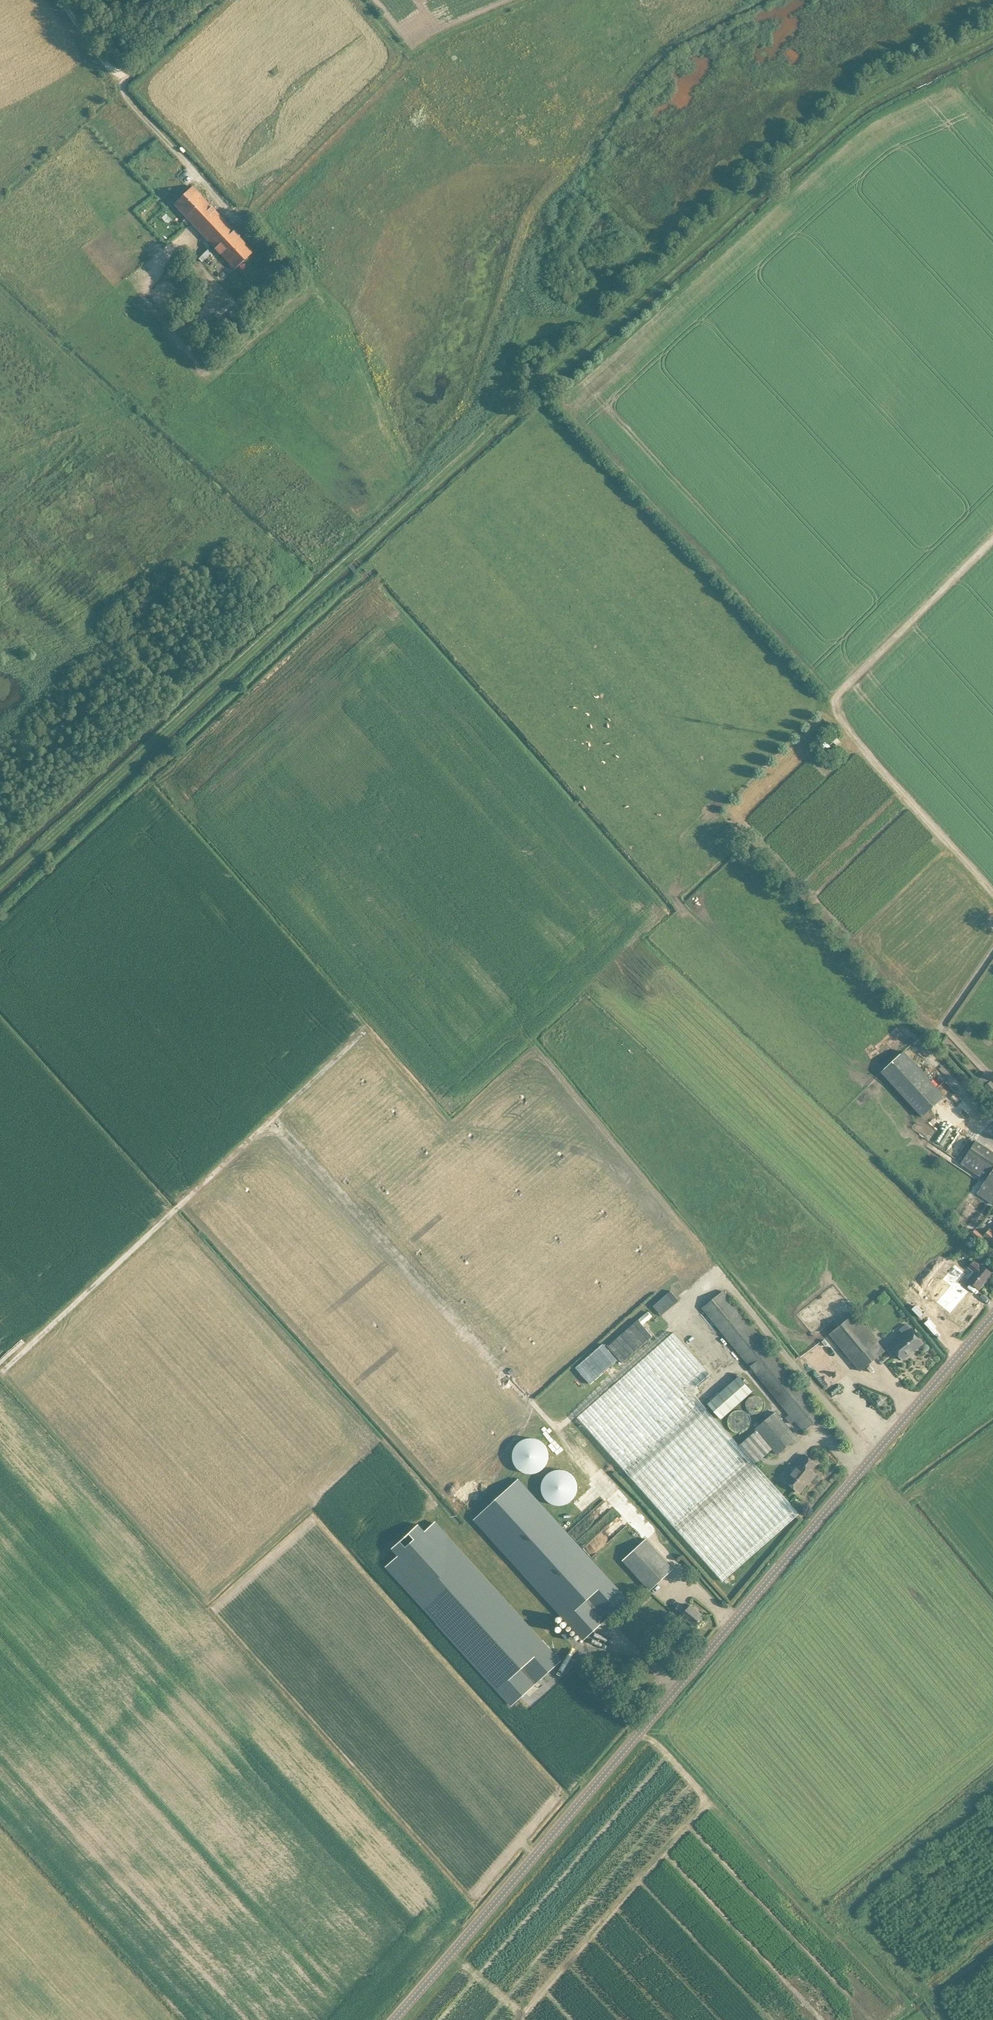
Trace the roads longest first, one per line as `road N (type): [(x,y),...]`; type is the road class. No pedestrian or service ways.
road 1 (unclassified): [(390,2019),(992,1315)]
road 2 (track): [(534,0),(430,41),(248,216)]
road 3 (unclassified): [(121,81),(212,0)]

